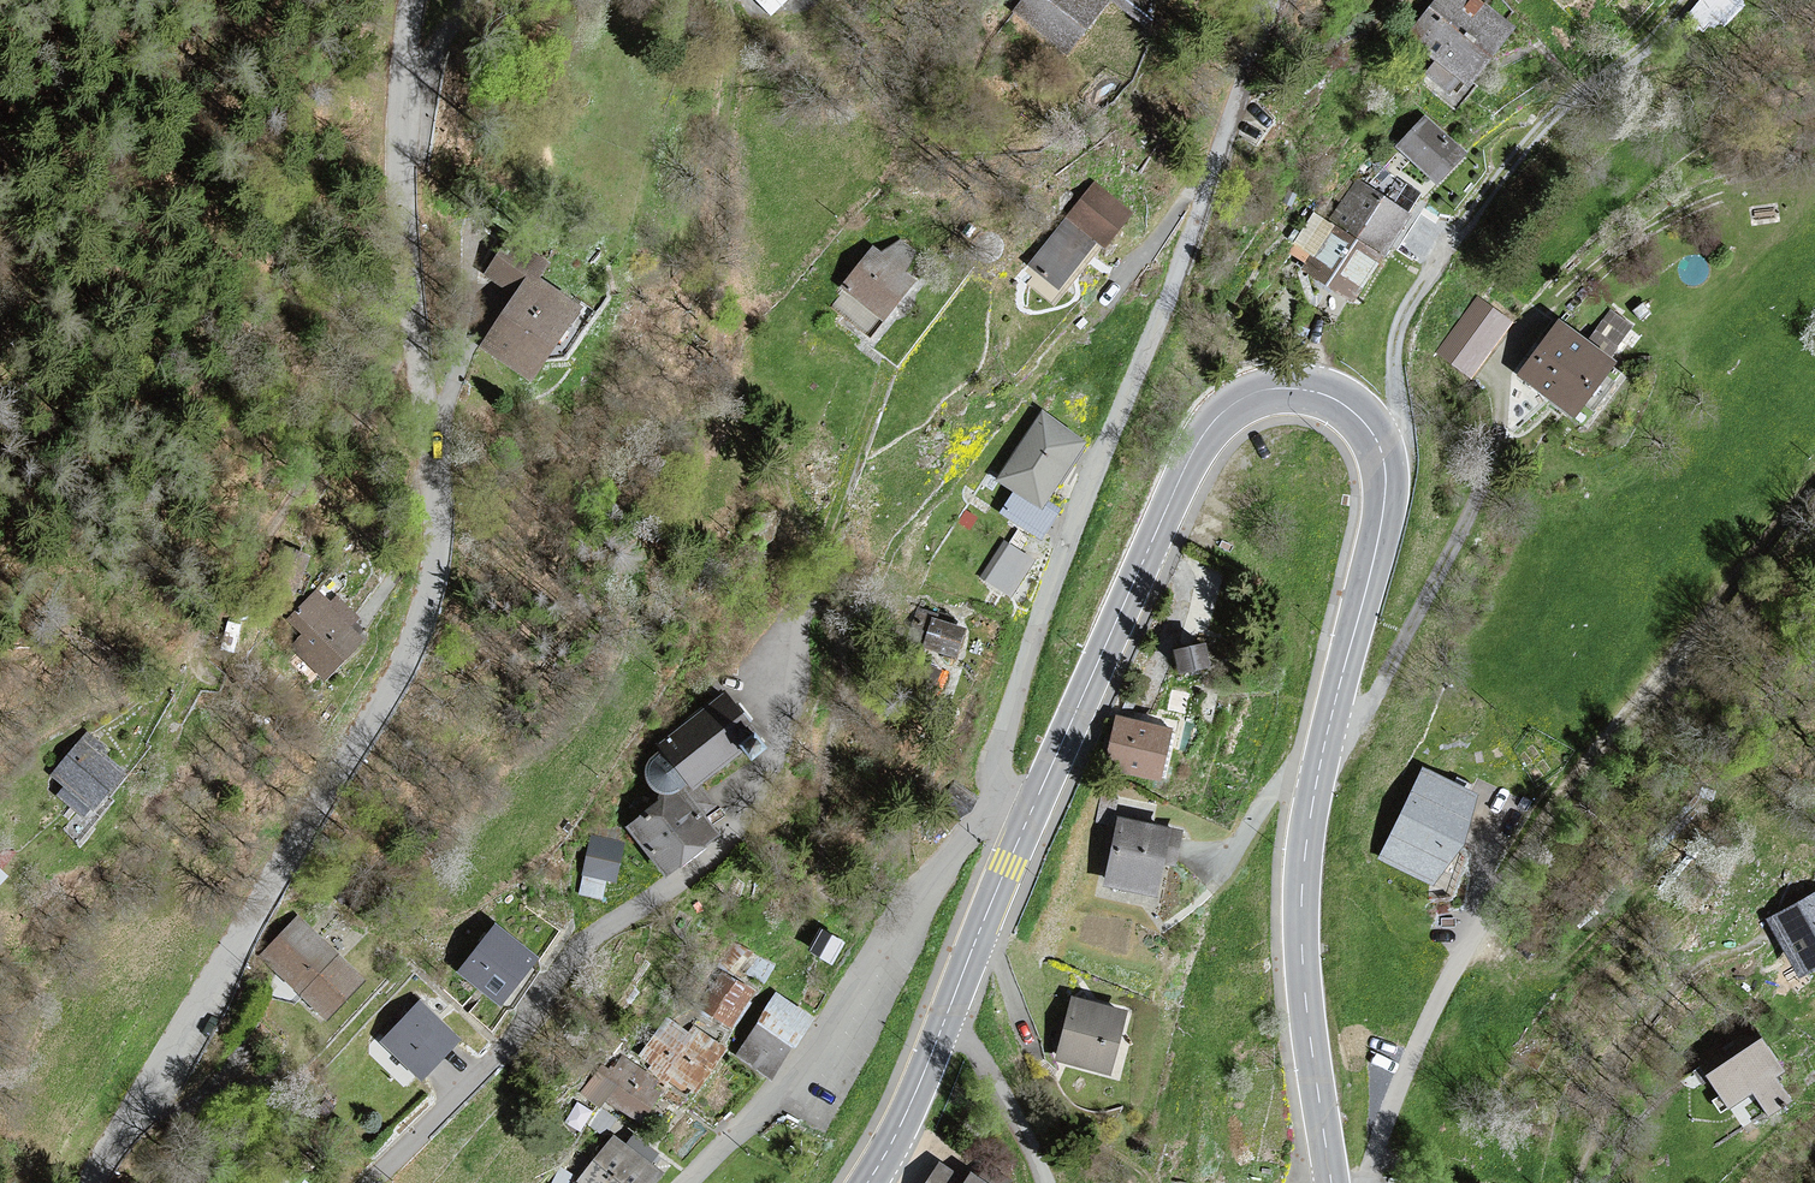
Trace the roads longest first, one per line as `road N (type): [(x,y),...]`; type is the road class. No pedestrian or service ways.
road 1 (tertiary): [(1331,1182),(1307,1011),(1302,893),(1318,767),(1385,493),(1382,450),(1351,409),(1314,391),(1272,389),(1229,406),(1210,426),(1029,815)]
road 2 (tertiary): [(91,1182),(381,705),(425,601),(436,501),(412,310),(402,25)]
road 3 (unclassified): [(994,795),(997,746),(1037,625),(1176,278),(1275,0)]
road 4 (residential): [(368,1182),(498,1055),(583,946),(682,880),(722,842),(791,735),(803,611)]
road 5 (track): [(420,376),(370,410),(174,671),(54,756),(0,813)]
road 6 (track): [(1382,450),(1395,420),(1394,331),(1487,181),(1533,125),(1677,0)]
road 7 (residential): [(994,795),(933,863),(816,1040),(688,1182)]
road 8 (tertiary): [(1029,815),(907,1109),(867,1182)]
road 9 (track): [(1735,611),(1635,706),(1521,849),(1481,915)]
road 10 (track): [(886,369),(833,517),(817,593),(803,611)]

